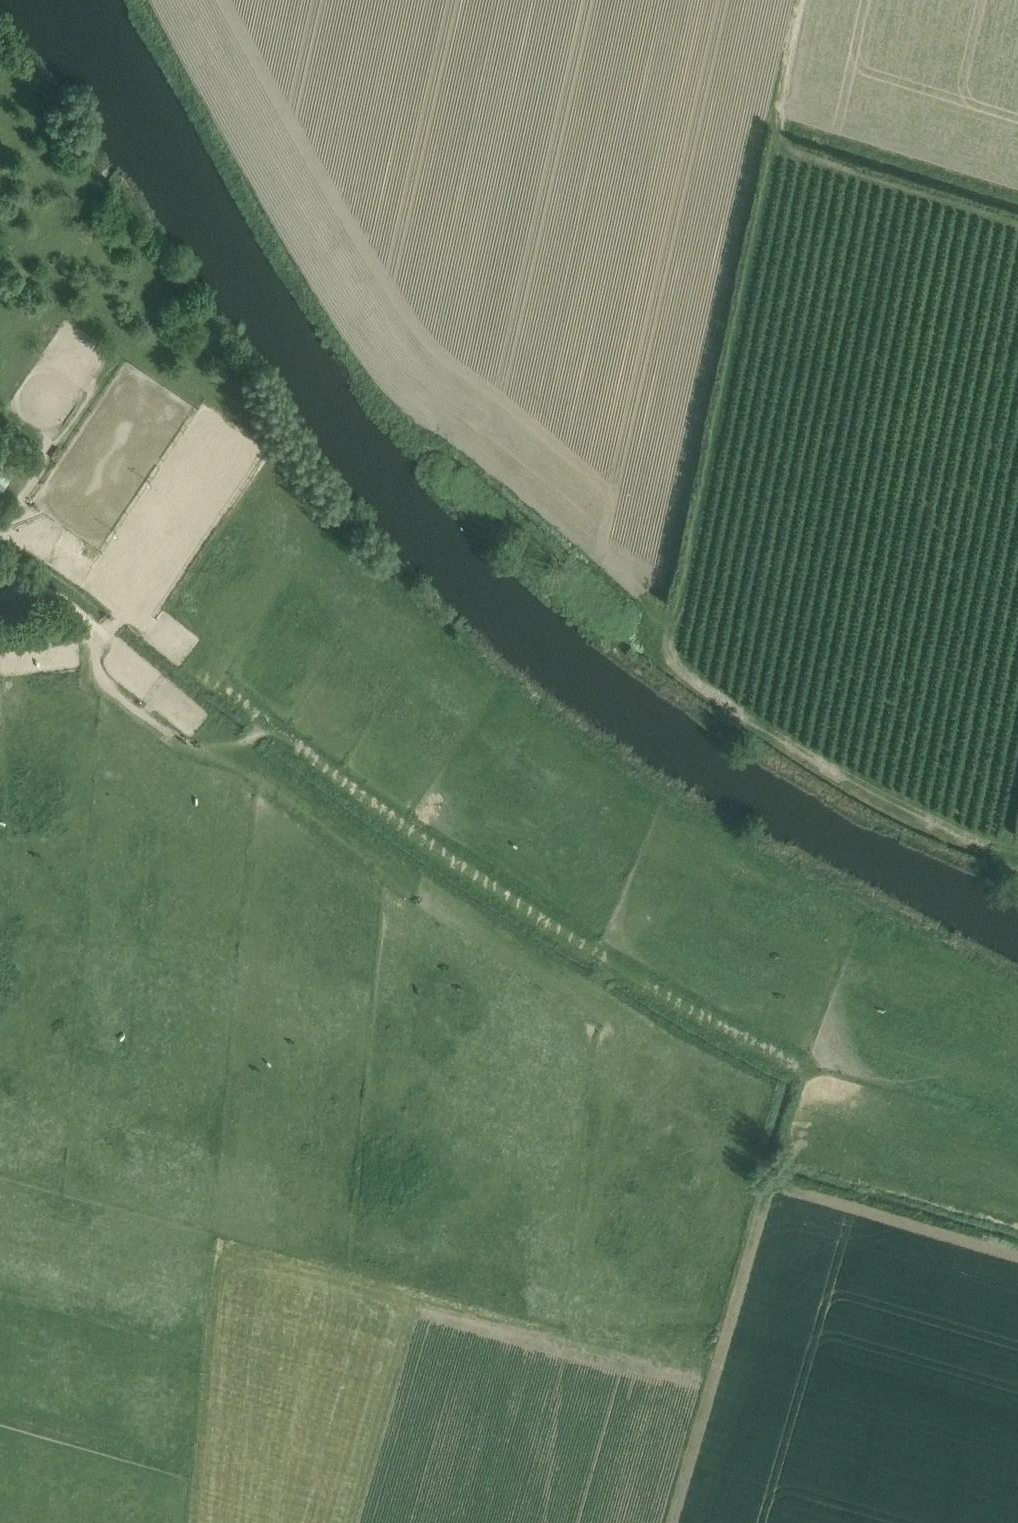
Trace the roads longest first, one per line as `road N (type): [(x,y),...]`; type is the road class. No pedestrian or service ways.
road 1 (track): [(1017,222),(789,145),(783,104),(805,0)]

